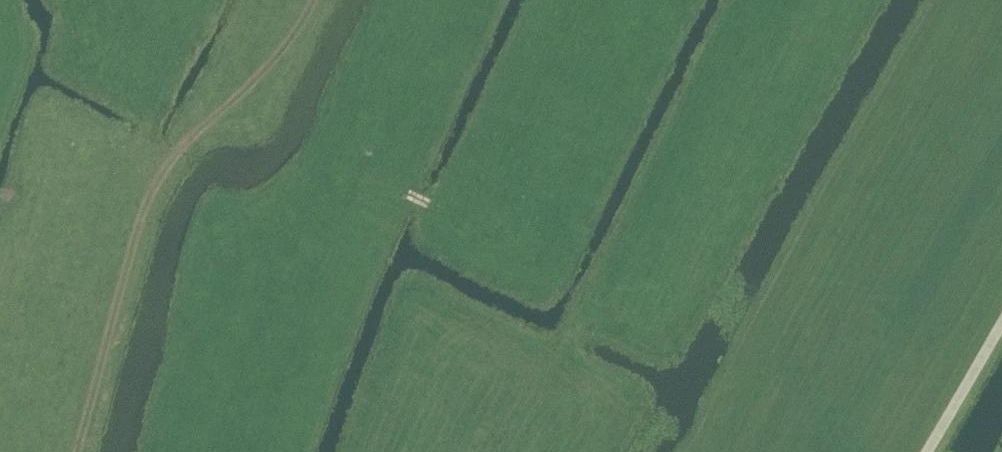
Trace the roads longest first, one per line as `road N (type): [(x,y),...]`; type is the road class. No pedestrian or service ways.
road 1 (track): [(922,451),(1001,313)]

